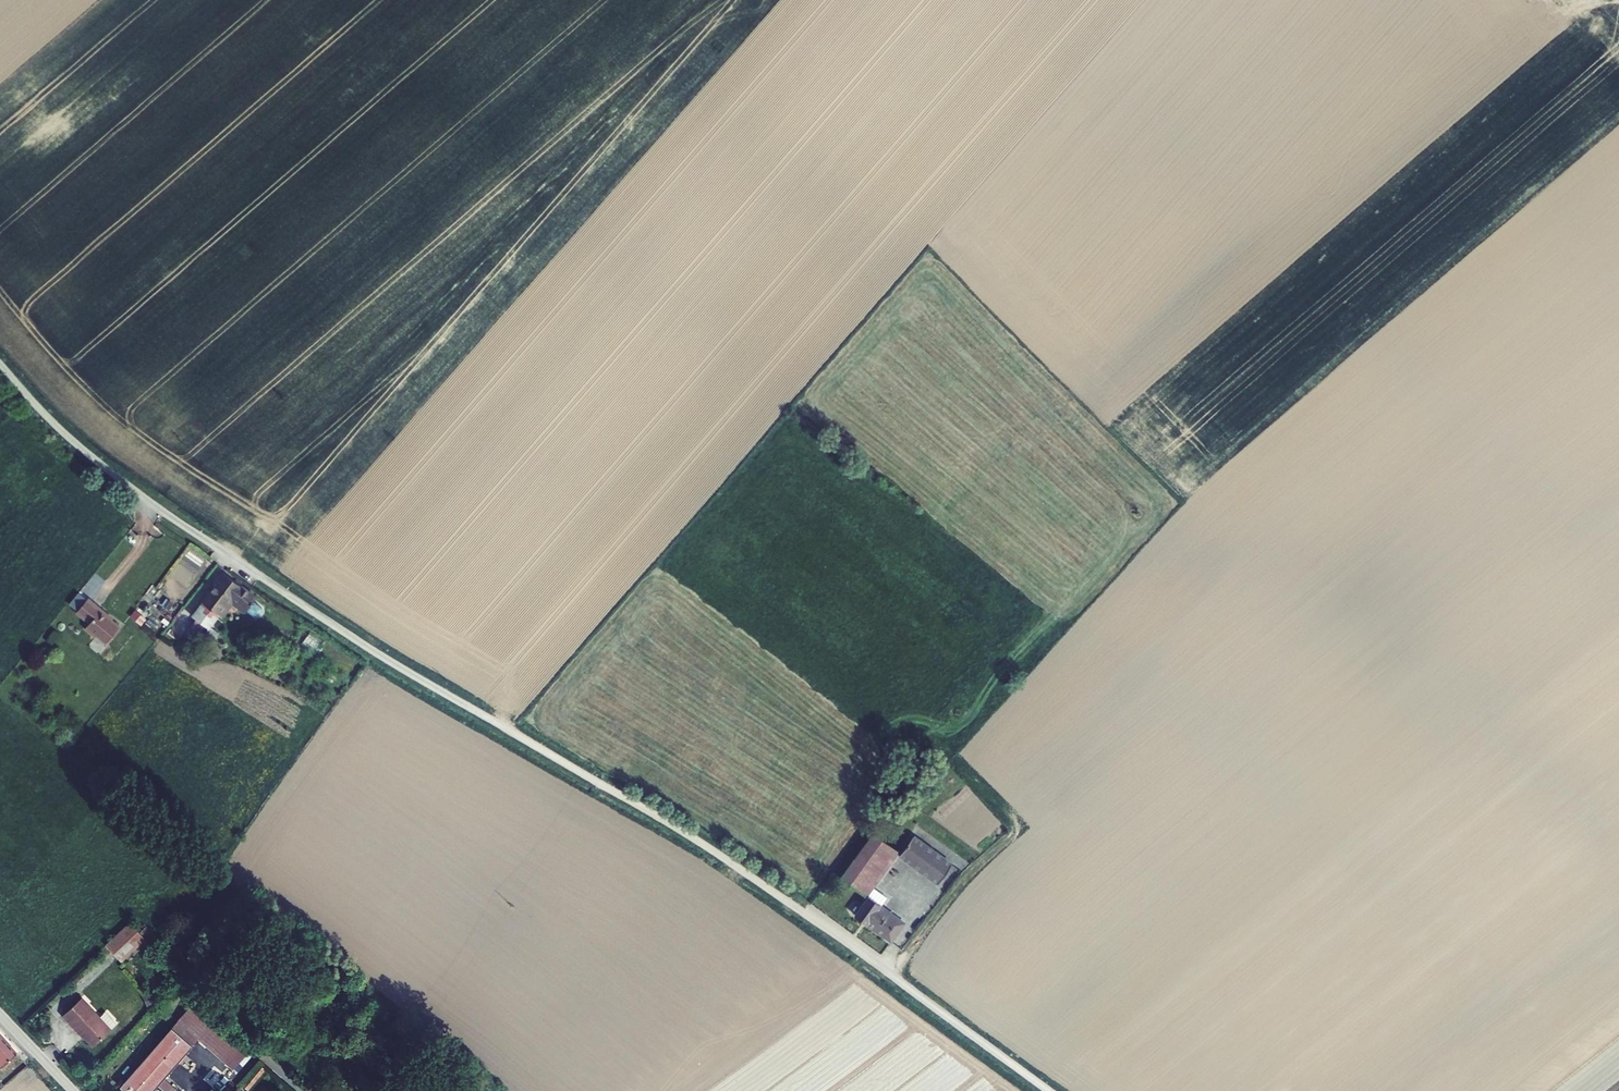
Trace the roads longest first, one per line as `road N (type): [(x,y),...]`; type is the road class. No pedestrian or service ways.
road 1 (unclassified): [(0,364),(66,435),(163,512),(398,666),(709,848),(1049,1090)]

